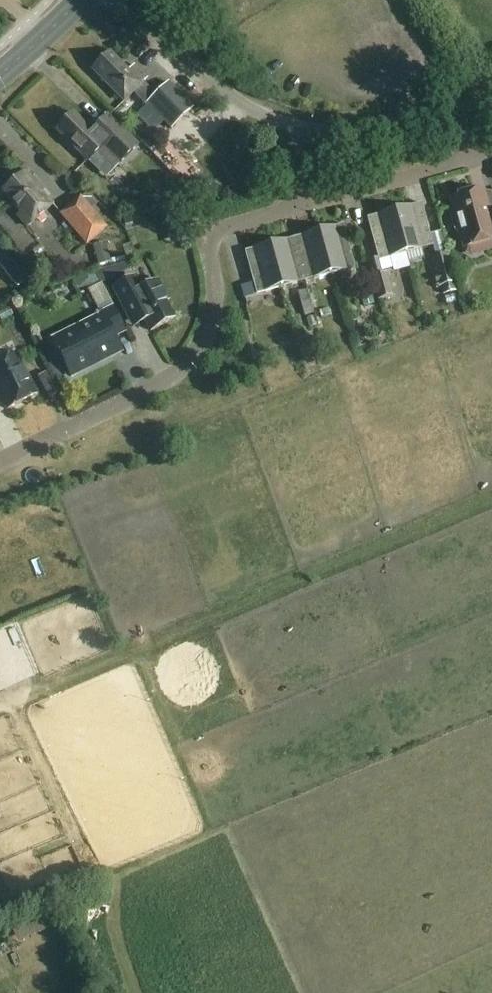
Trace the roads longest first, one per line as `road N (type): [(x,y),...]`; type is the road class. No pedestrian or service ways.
road 1 (residential): [(0,465),(183,375),(208,335),(215,233),(303,213)]
road 2 (unclassified): [(311,132),(237,100),(121,0)]
road 3 (residential): [(303,213),(478,165)]
road 4 (unclassified): [(466,109),(311,132)]

